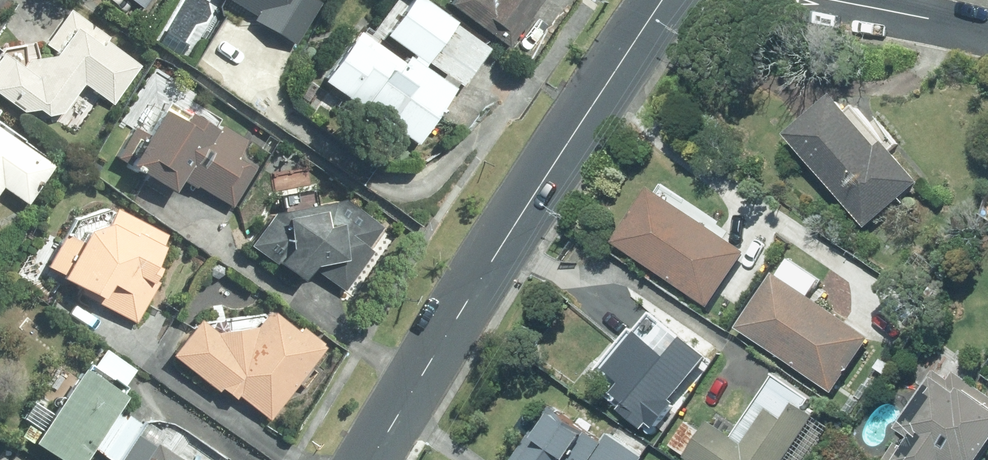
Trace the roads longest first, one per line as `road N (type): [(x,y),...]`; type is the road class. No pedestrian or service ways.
road 1 (secondary): [(666,0),(484,269),(368,459)]
road 2 (residential): [(987,35),(829,0)]

